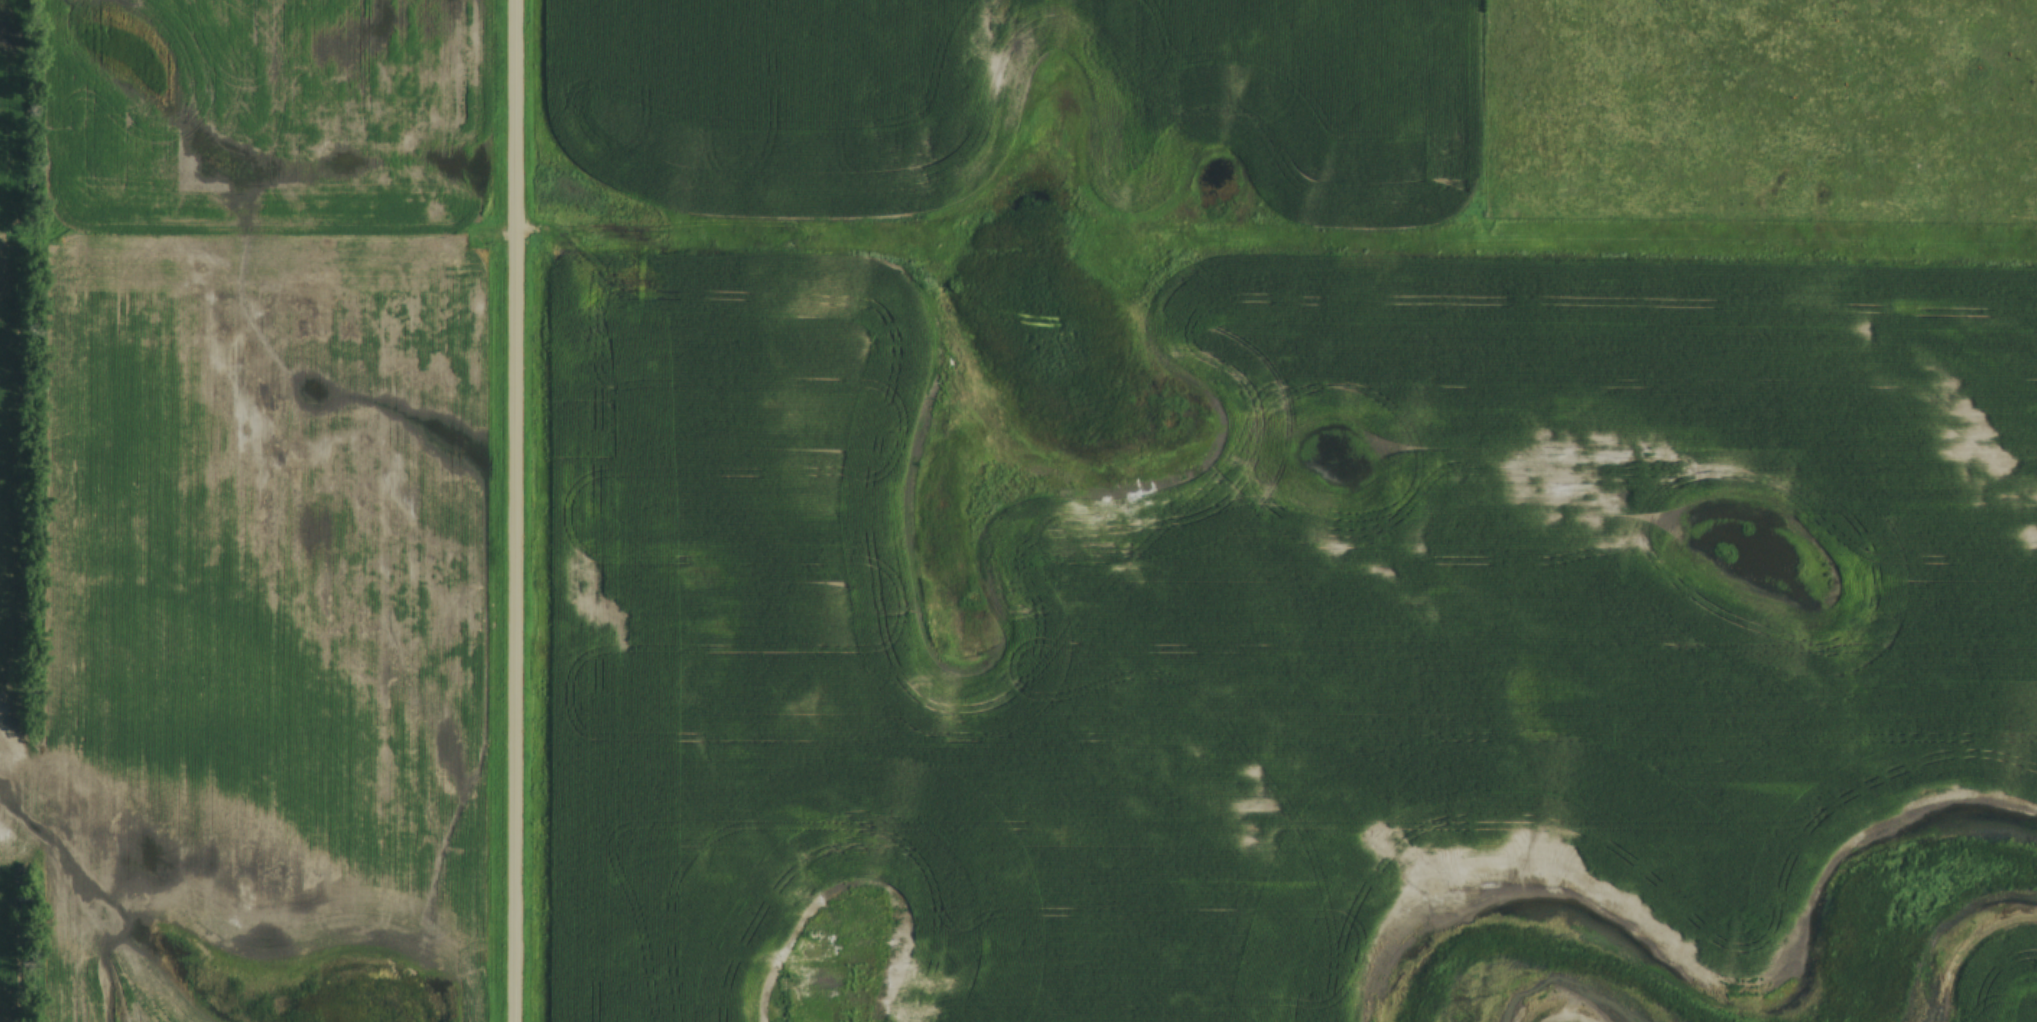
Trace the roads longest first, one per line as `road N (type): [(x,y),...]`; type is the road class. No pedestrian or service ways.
road 1 (residential): [(516,1021),(518,0)]

